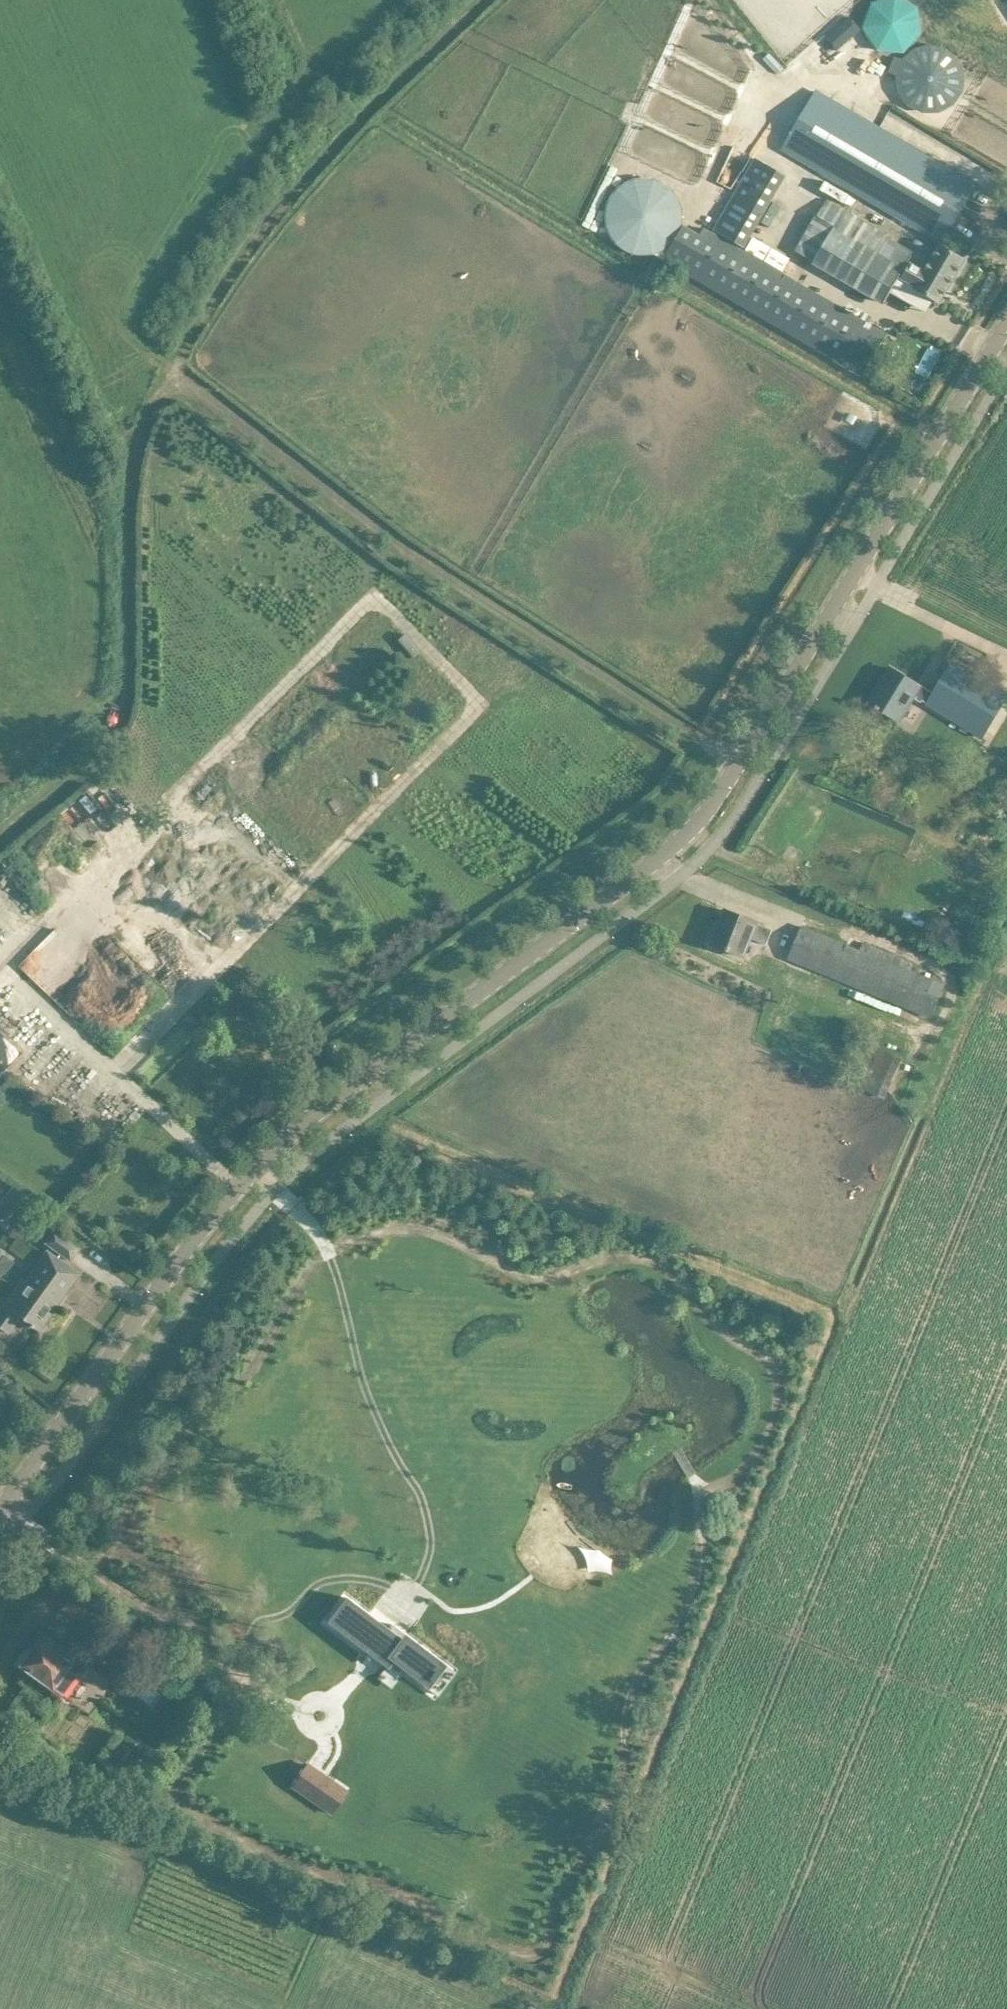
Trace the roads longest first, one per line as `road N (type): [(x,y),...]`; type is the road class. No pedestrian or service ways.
road 1 (tertiary): [(0,1516),(244,1176),(320,1101),(687,835),(740,777),(1006,326)]
road 2 (track): [(478,0),(437,32),(163,346),(135,510),(125,714),(0,828)]
road 3 (track): [(159,364),(764,771)]

